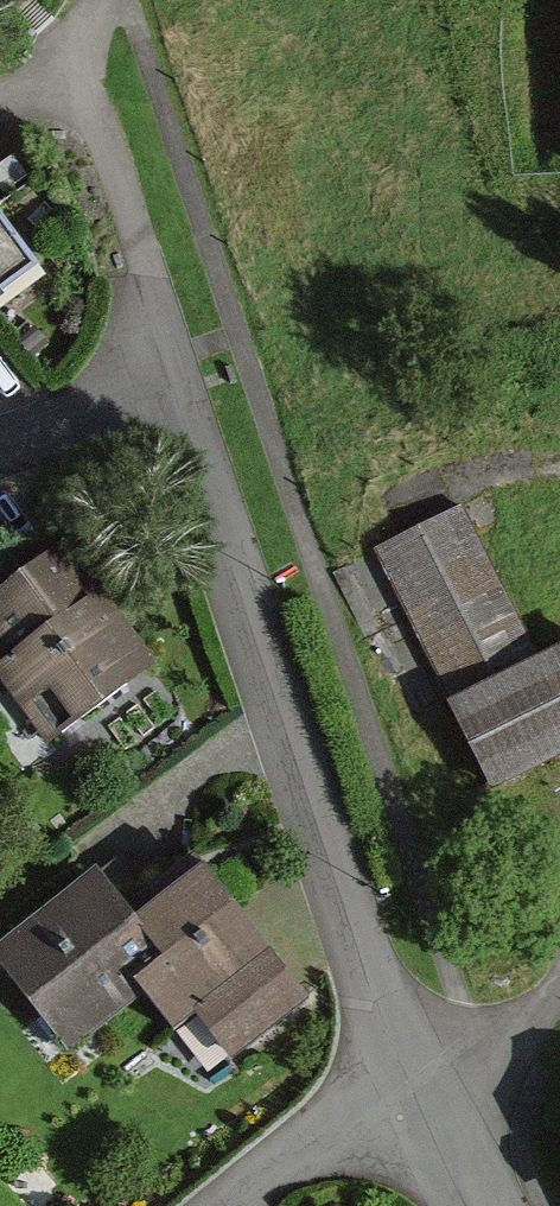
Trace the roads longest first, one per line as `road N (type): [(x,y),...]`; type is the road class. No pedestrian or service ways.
road 1 (residential): [(181,385),(407,1078)]
road 2 (residential): [(0,101),(57,104),(96,136),(181,385)]
road 3 (residential): [(407,1078),(250,1205)]
road 4 (residential): [(181,385),(0,446)]
road 5 (track): [(559,983),(542,1015),(407,1078)]

